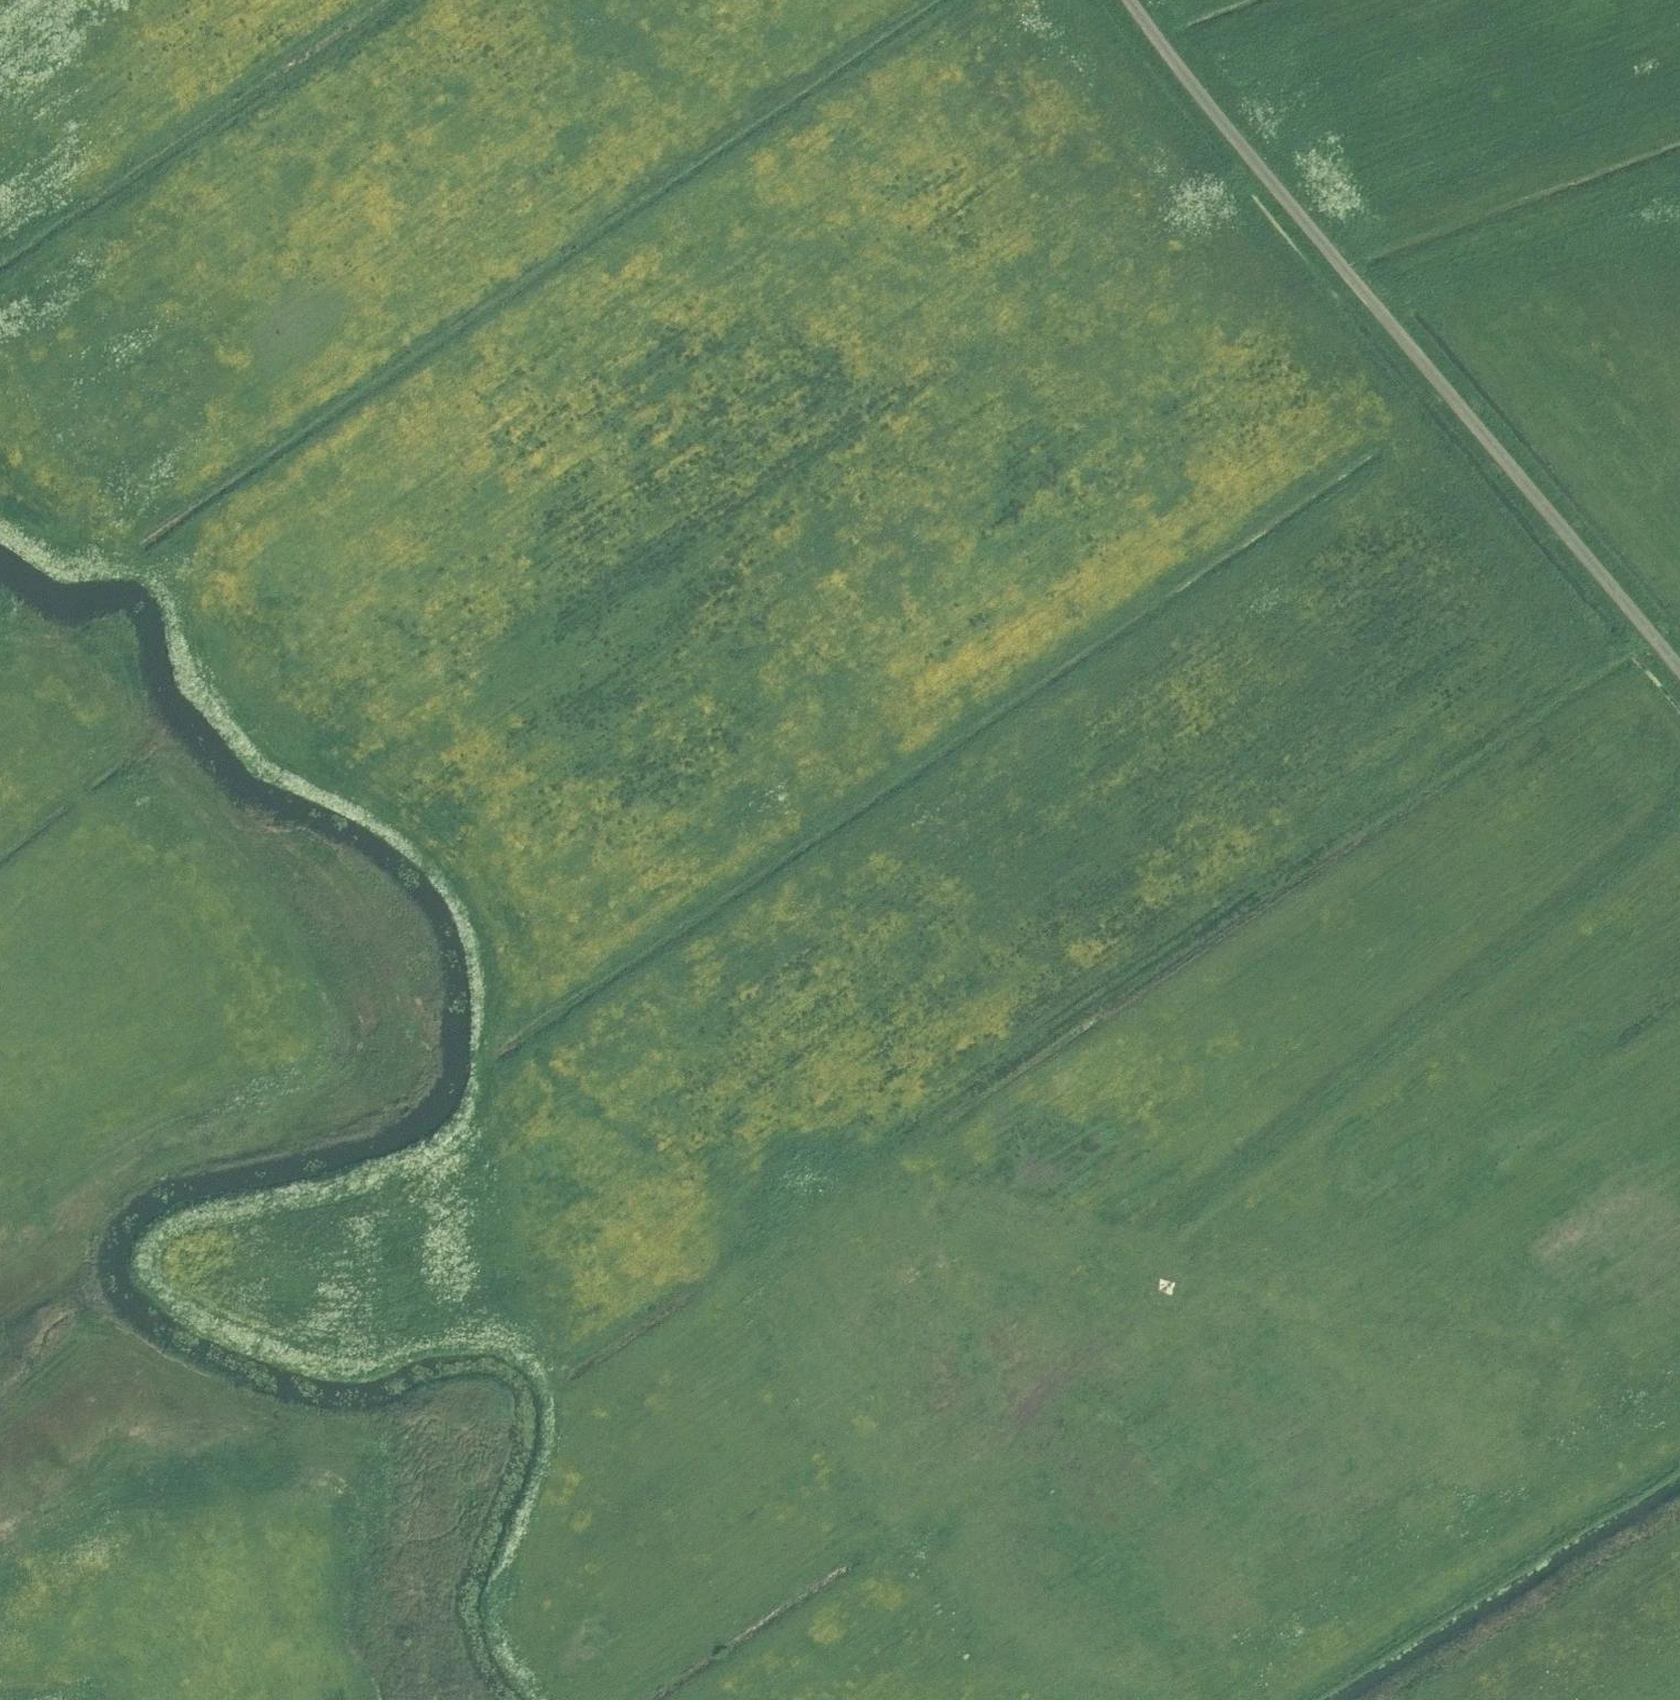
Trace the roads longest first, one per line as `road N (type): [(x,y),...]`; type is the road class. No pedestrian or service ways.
road 1 (unclassified): [(1679,665),(1220,121),(1129,0)]
road 2 (track): [(1679,1455),(1291,1699)]

